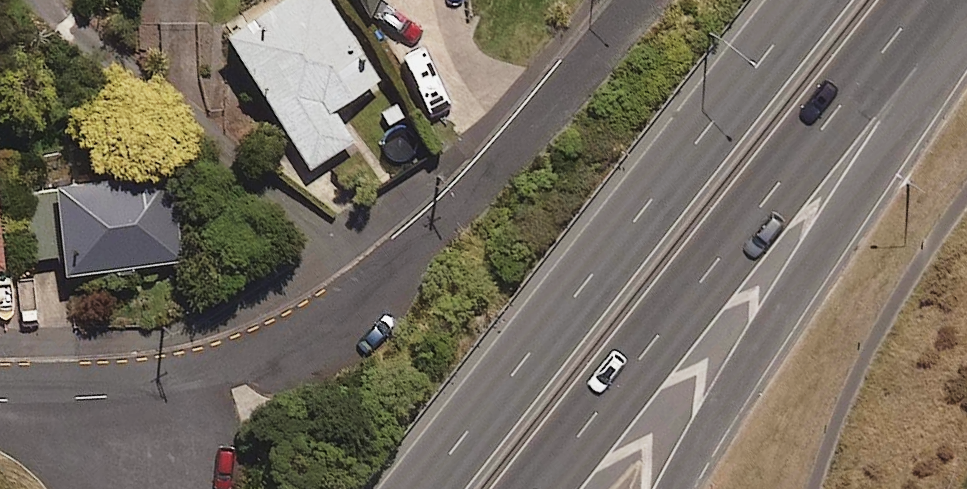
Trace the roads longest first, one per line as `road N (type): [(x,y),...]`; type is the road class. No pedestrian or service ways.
road 1 (residential): [(0,400),(136,393),(273,357),(368,299),(458,210),(628,0)]
road 2 (motorway): [(911,0),(523,488)]
road 3 (motorway): [(413,488),(793,0)]
road 4 (motorway): [(940,0),(719,379),(667,488)]

